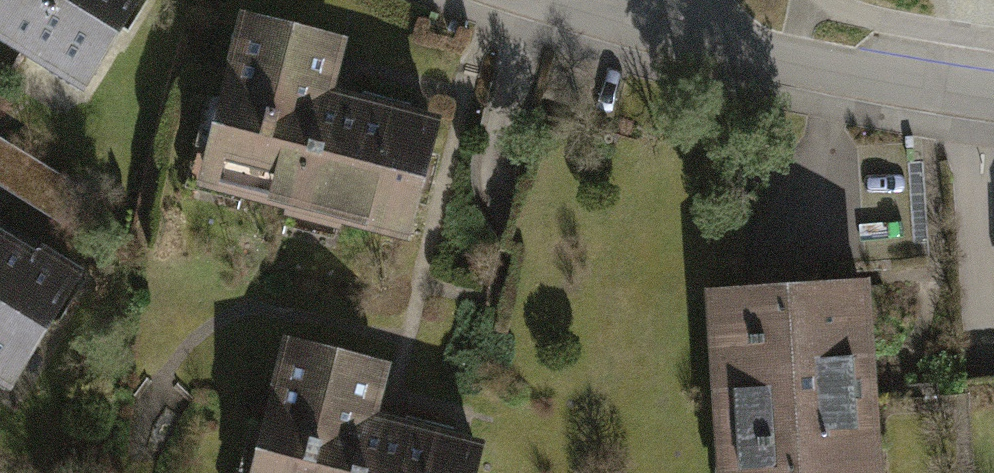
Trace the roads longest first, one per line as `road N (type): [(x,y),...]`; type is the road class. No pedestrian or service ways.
road 1 (residential): [(668,34),(993,99)]
road 2 (residential): [(548,0),(668,34)]

